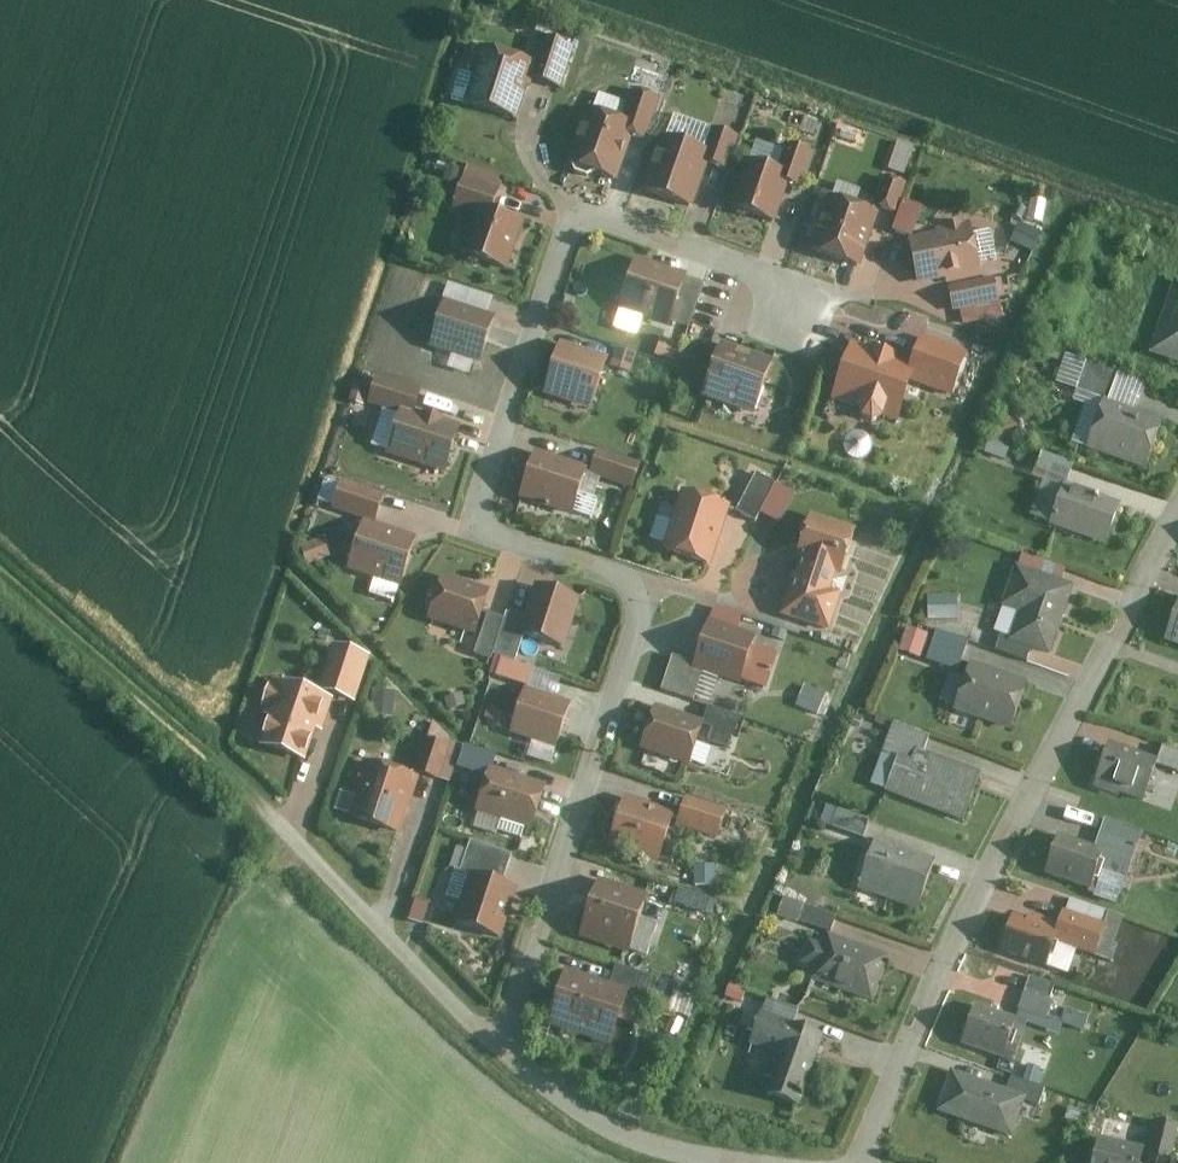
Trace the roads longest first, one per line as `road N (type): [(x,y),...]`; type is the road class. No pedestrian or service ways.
road 1 (residential): [(496,1041),(566,857),(649,596),(476,533),(568,228),(591,216),(768,274),(792,312)]
road 2 (residential): [(863,1162),(895,1068),(944,963),(1177,524)]
road 3 (track): [(278,826),(0,559)]
road 4 (residential): [(278,826),(496,1041)]
road 5 (residential): [(496,1041),(594,1116),(657,1145),(743,1162)]

